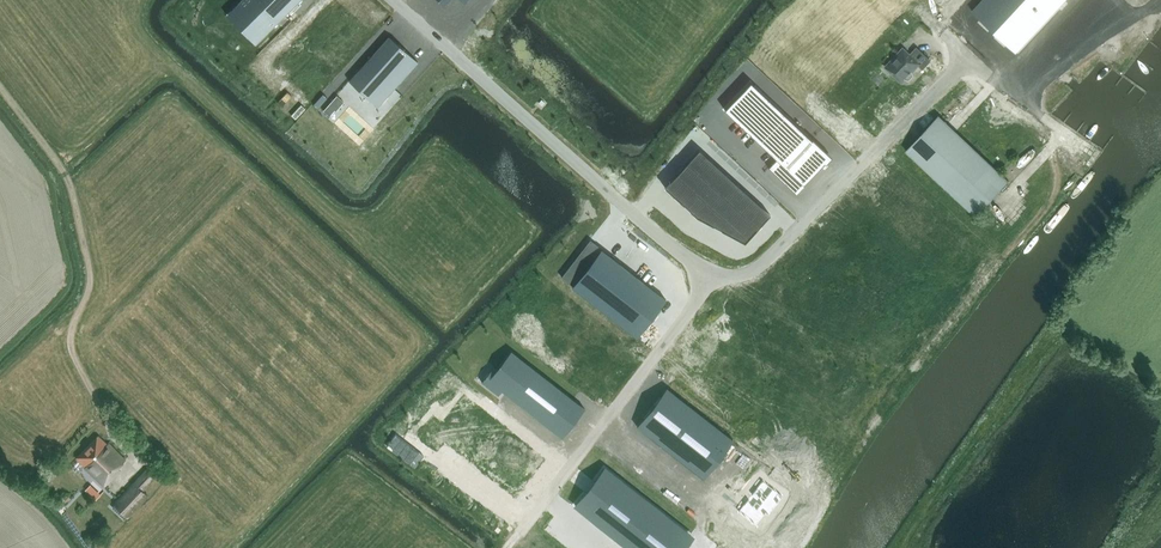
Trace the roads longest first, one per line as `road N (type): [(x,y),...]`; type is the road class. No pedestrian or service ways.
road 1 (unclassified): [(393,0),(707,270)]
road 2 (unclassified): [(707,270),(742,275),(765,262),(969,56)]
road 3 (unclassified): [(707,270),(692,305),(522,531)]
road 4 (track): [(0,87),(72,192),(90,276),(71,332),(75,359)]

